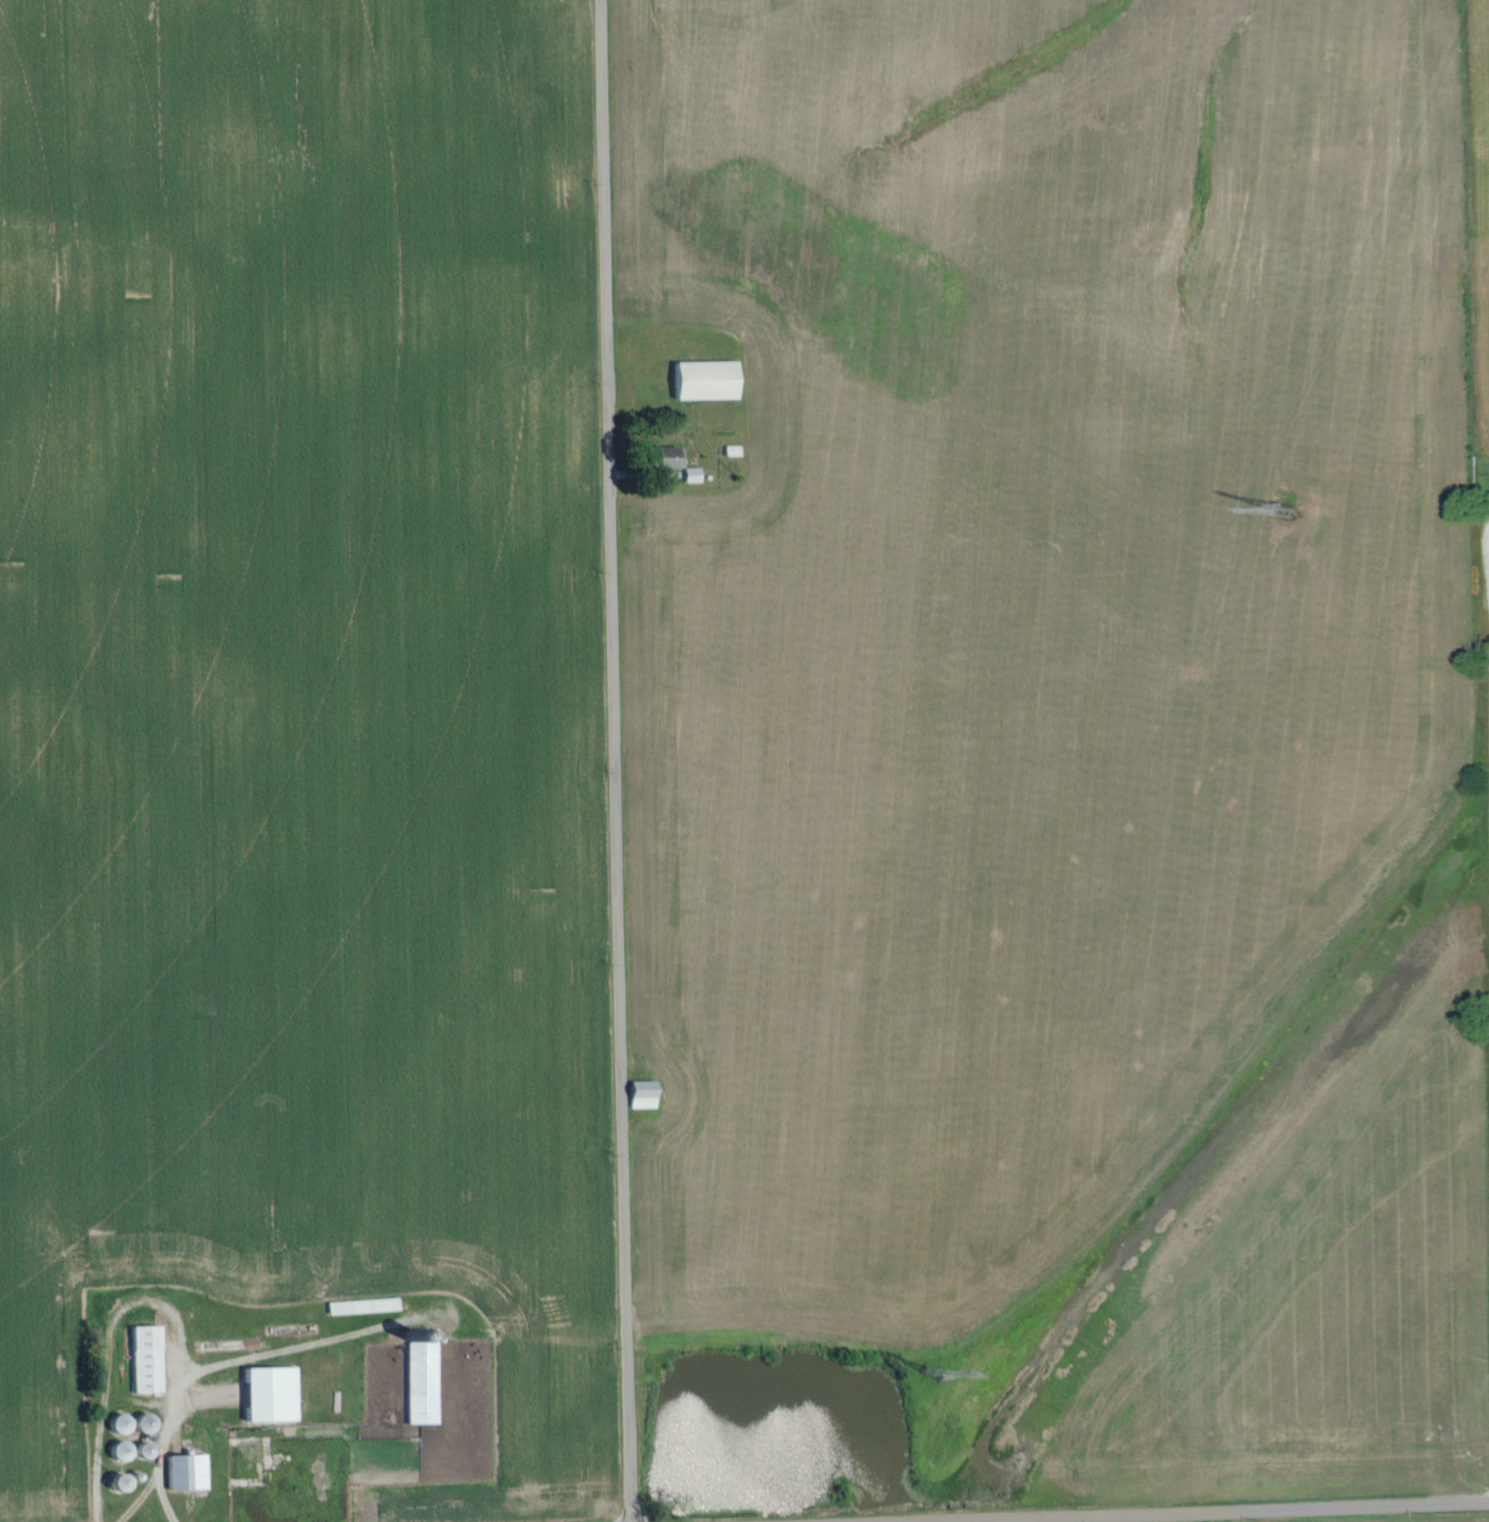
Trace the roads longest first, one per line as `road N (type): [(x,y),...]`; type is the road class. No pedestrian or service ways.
road 1 (residential): [(634,1521),(598,0)]
road 2 (residential): [(1070,1521),(1488,1505)]

